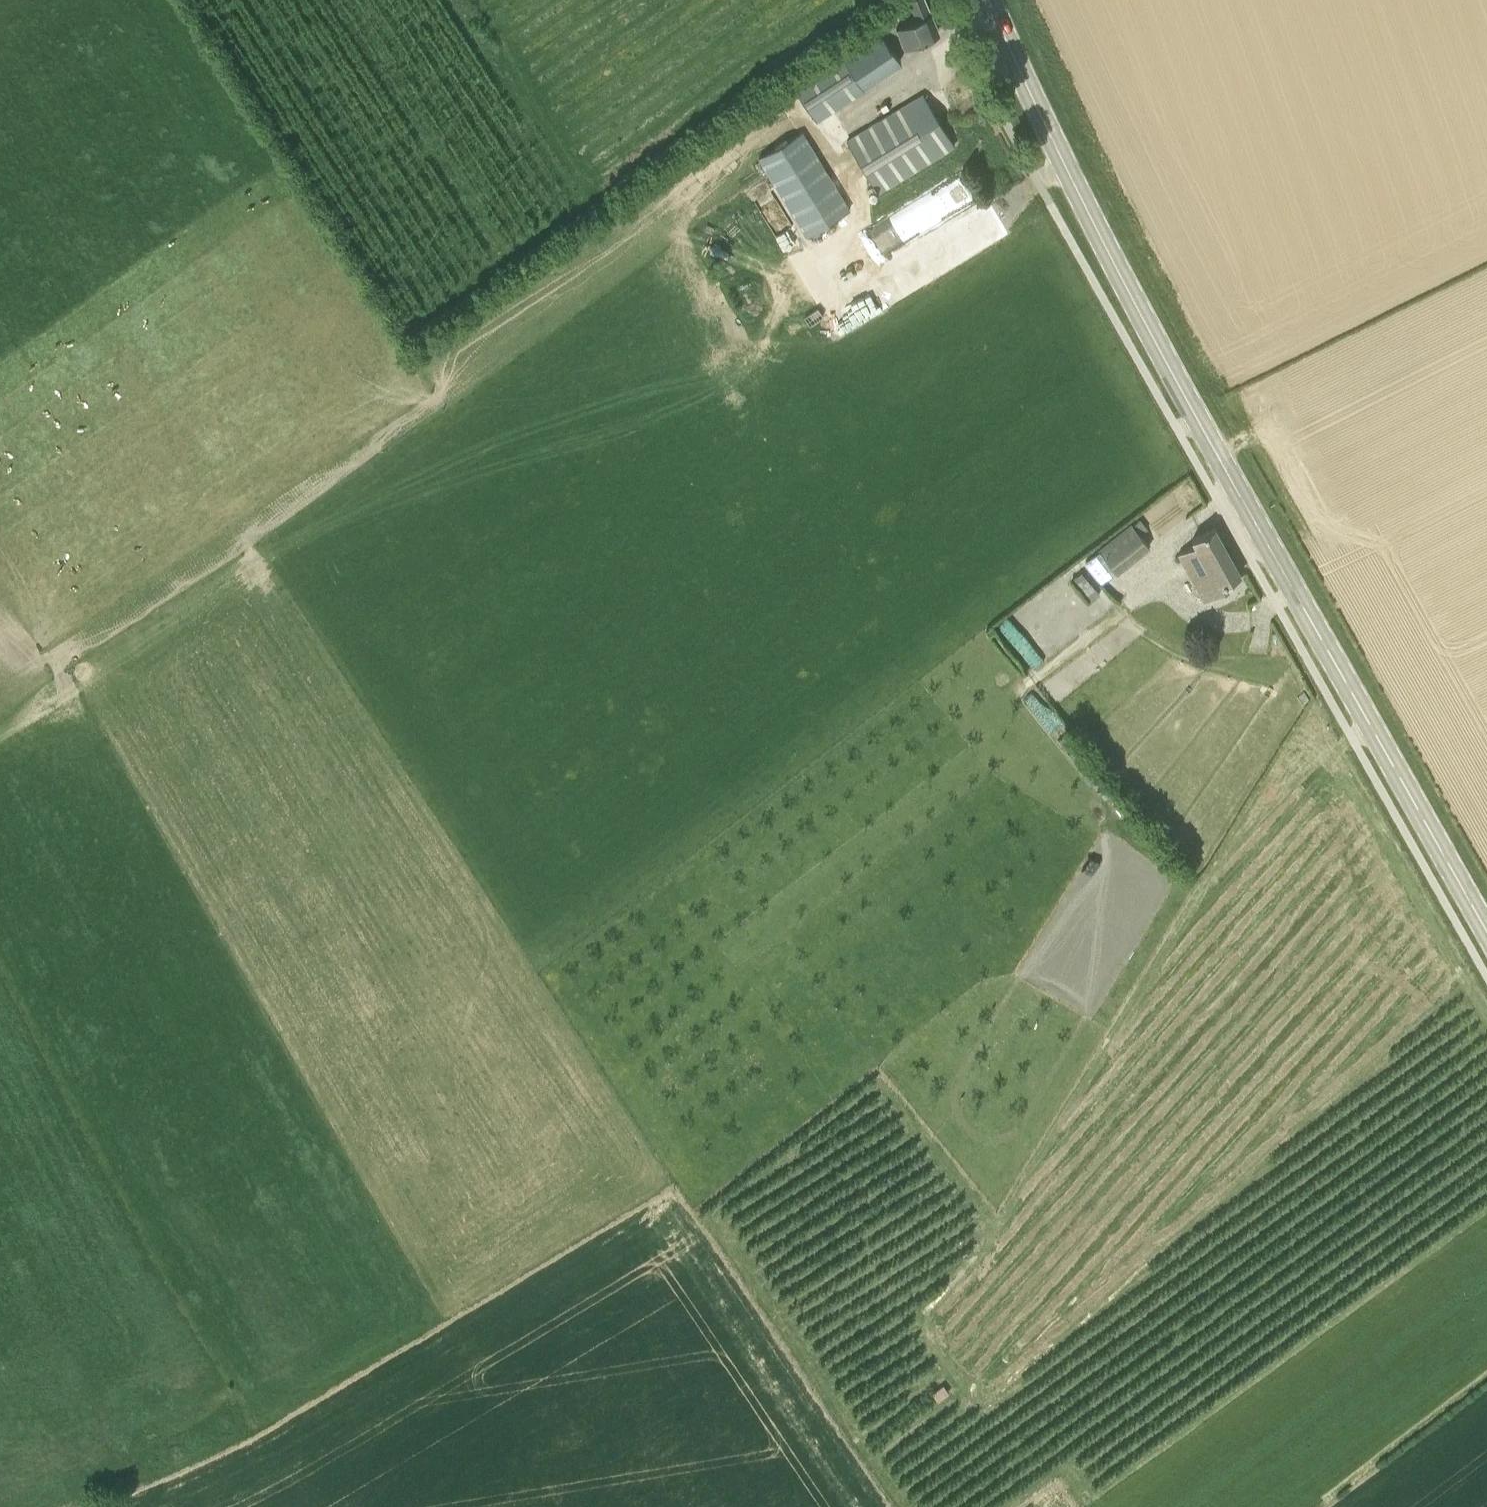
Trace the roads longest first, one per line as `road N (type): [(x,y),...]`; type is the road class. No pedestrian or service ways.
road 1 (secondary): [(1486,930),(1151,331),(990,0)]

